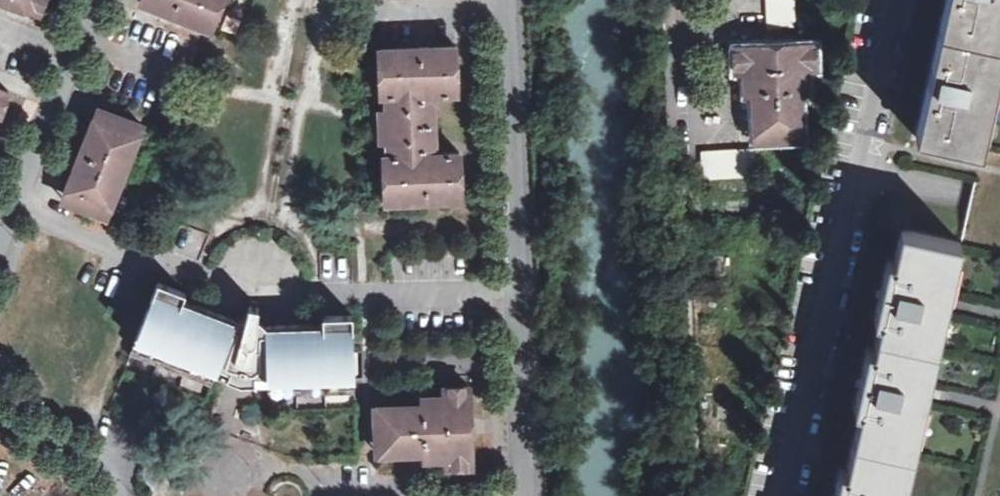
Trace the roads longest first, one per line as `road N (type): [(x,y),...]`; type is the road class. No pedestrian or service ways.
road 1 (residential): [(523,495),(503,0)]
road 2 (residential): [(92,0),(0,235)]
road 3 (unclassified): [(685,0),(688,120),(727,121)]
road 4 (residential): [(0,420),(117,462),(123,495)]

